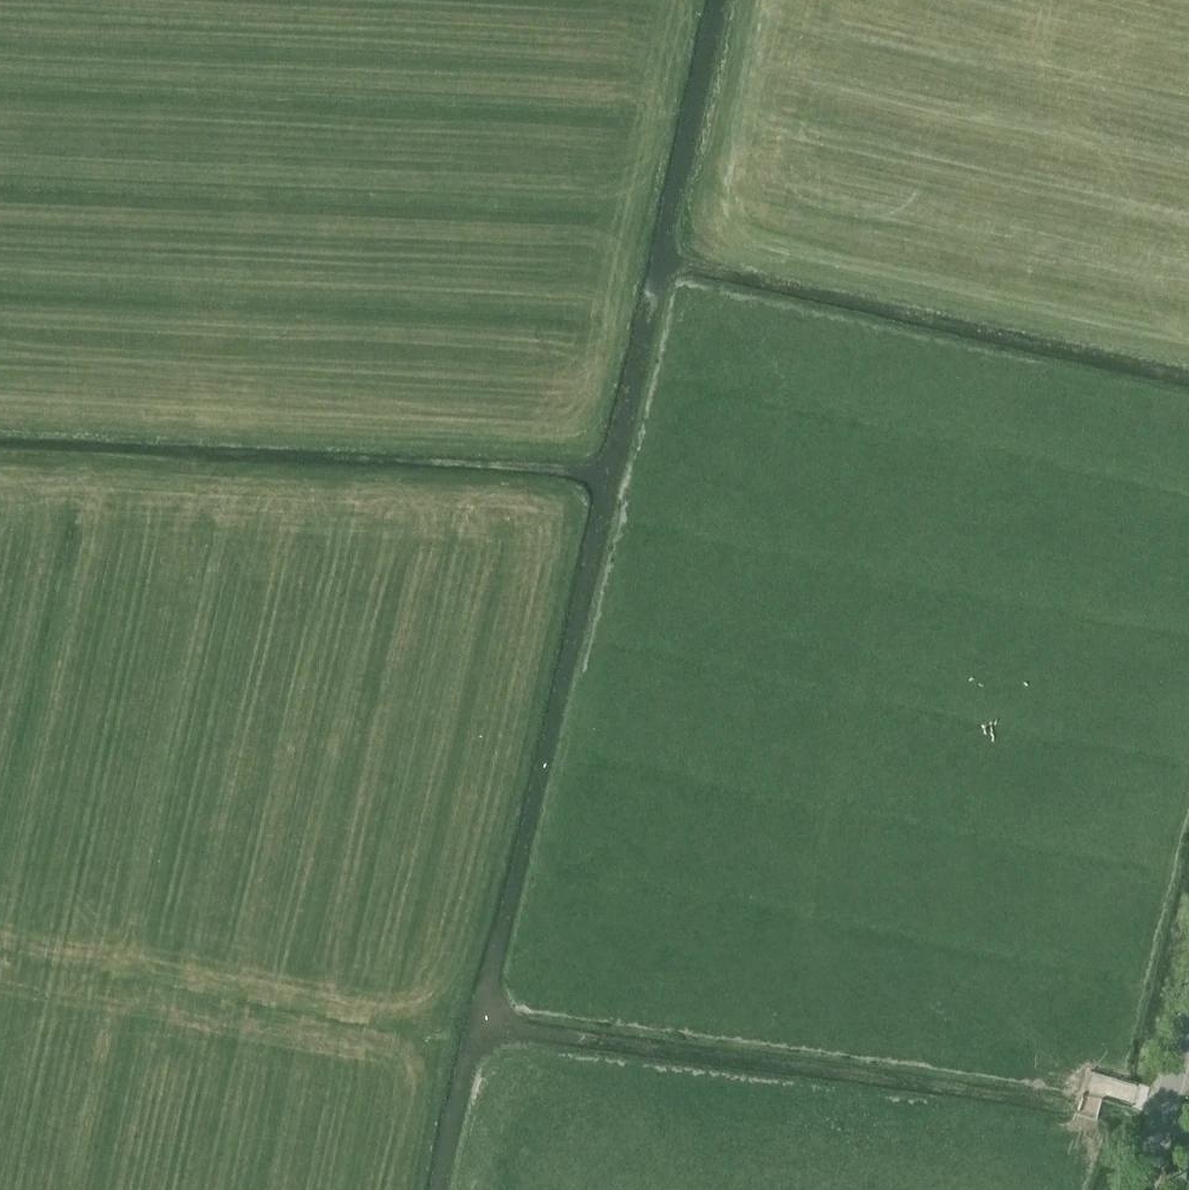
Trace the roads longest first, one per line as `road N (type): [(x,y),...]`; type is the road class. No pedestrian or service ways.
road 1 (tertiary): [(1142,1189),(1188,1021)]

